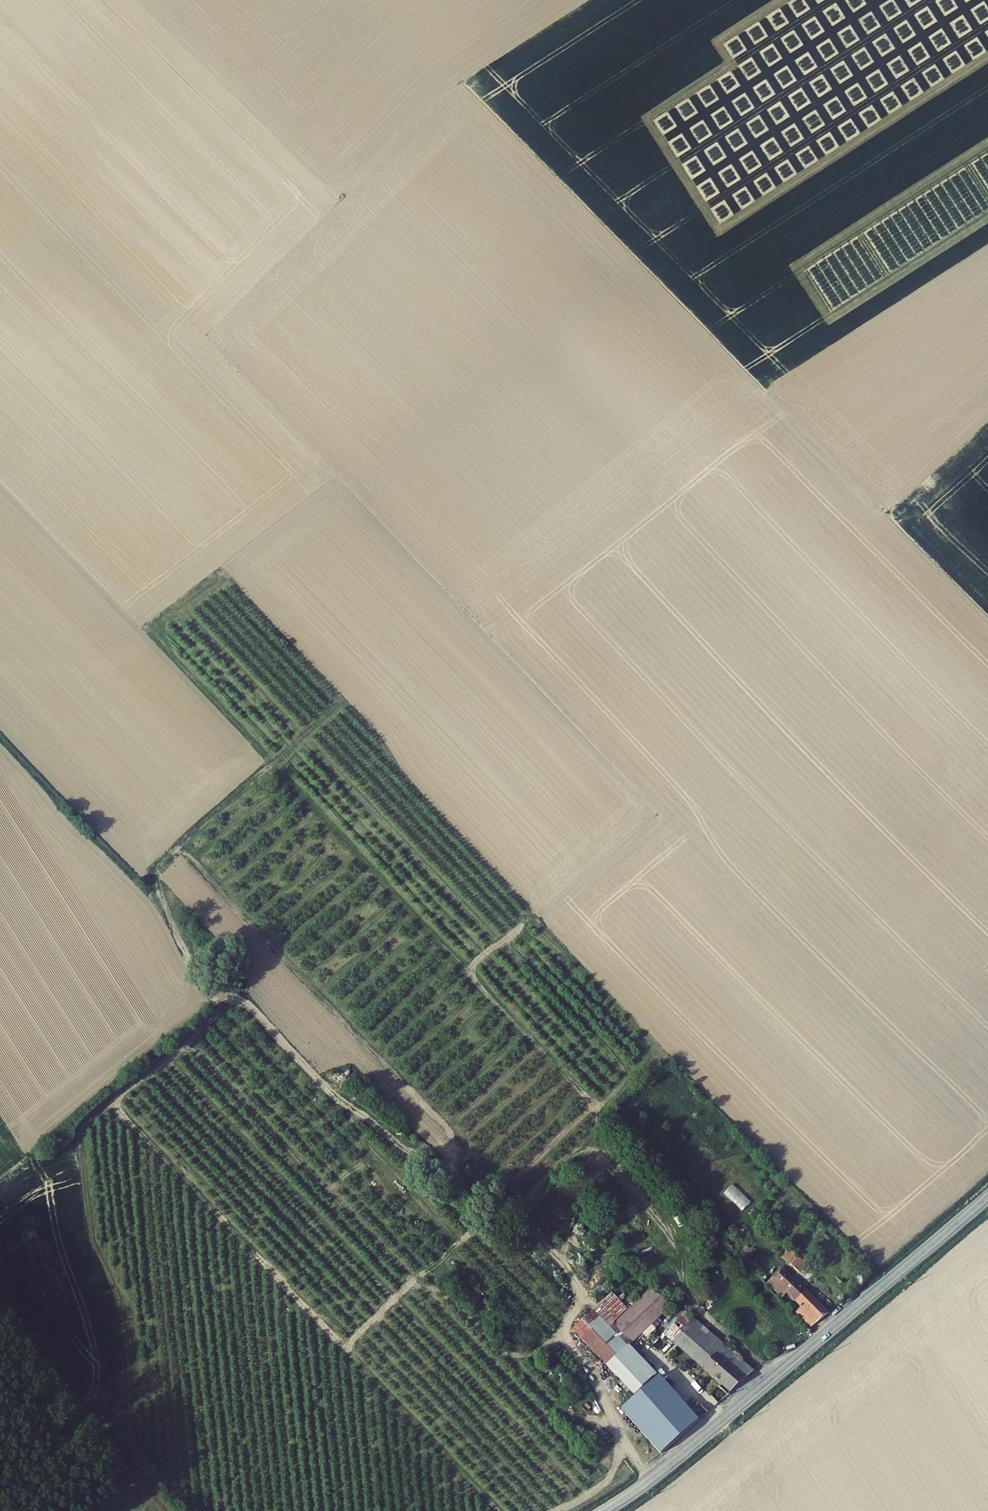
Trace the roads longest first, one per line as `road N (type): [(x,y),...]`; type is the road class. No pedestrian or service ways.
road 1 (tertiary): [(605,1510),(987,1197)]

